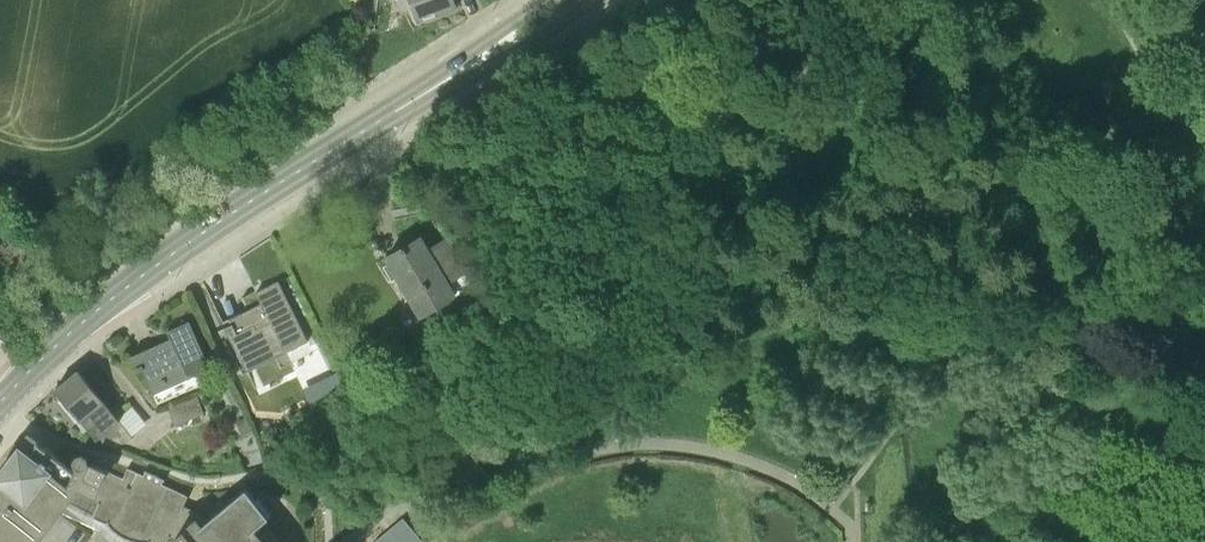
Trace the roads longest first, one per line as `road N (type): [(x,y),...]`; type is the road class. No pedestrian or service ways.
road 1 (tertiary): [(445,81),(155,264),(0,401)]
road 2 (tertiary): [(445,81),(508,55),(593,0)]
road 3 (tertiary): [(544,0),(445,81)]

